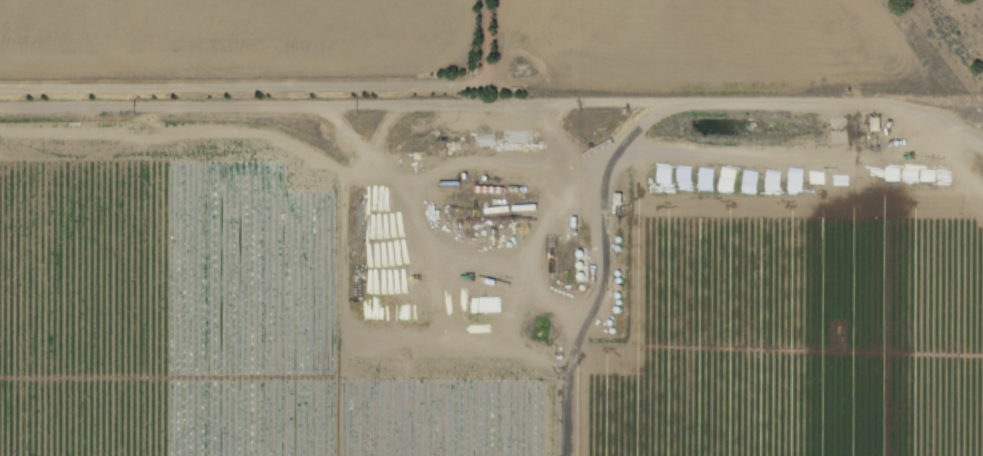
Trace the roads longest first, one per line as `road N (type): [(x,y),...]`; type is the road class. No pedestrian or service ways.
road 1 (residential): [(0,109),(896,103),(938,111),(982,139)]
road 2 (residential): [(0,90),(481,87),(488,76),(486,0)]

